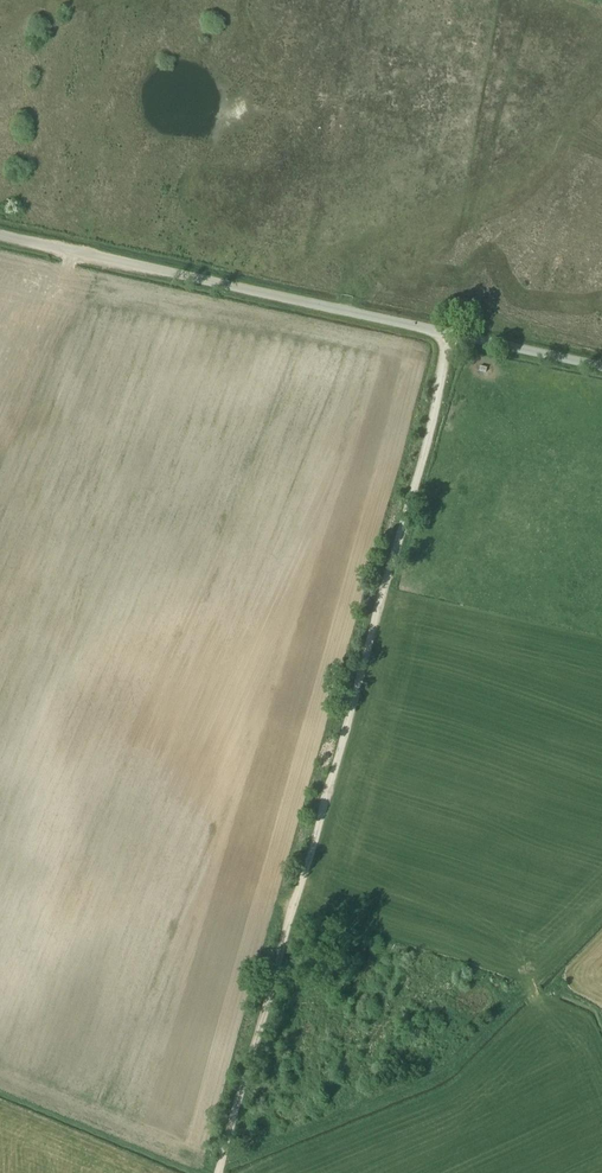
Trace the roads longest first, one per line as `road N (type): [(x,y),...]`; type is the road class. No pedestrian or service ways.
road 1 (track): [(460,337),(217,1172)]
road 2 (unclassified): [(601,369),(0,237)]
road 3 (track): [(524,992),(445,1070),(219,1169)]

